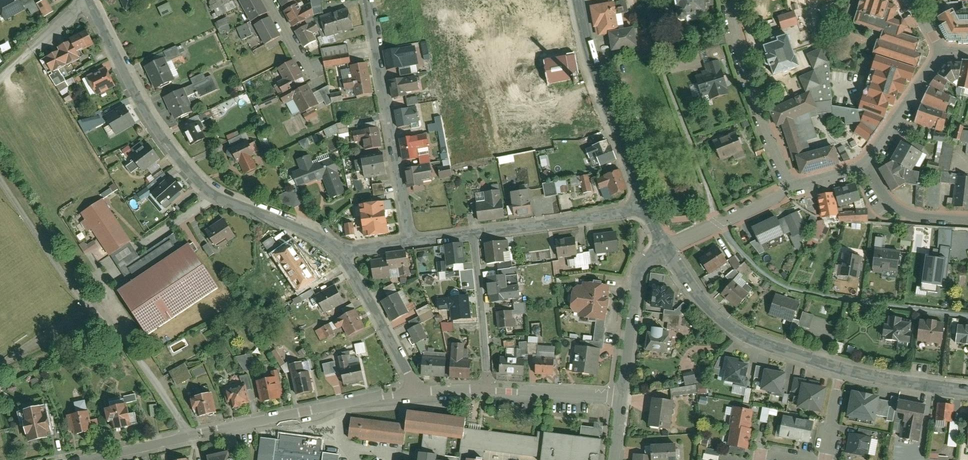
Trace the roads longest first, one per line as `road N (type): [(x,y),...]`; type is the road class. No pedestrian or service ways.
road 1 (residential): [(341,252),(315,231),(197,179),(148,117),(89,0)]
road 2 (residential): [(414,391),(85,459)]
road 3 (residential): [(411,239),(370,0)]
road 4 (residential): [(577,0),(645,203)]
road 5 (residential): [(666,248),(700,295),(738,327),(838,361)]
road 6 (residential): [(728,0),(744,77),(792,186)]
road 7 (residential): [(753,459),(757,446),(819,458),(838,361)]
road 8 (residential): [(645,203),(474,231)]
road 9 (residential): [(414,391),(341,252)]
road 10 (residential): [(474,231),(487,386)]
road 11 (residential): [(622,390),(640,272),(666,248)]
road 12 (residential): [(666,248),(792,186)]
road 13 (residential): [(863,165),(911,104),(938,48)]
road 14 (residential): [(622,390),(487,386)]
road 15 (residential): [(838,361),(967,383)]
road 16 (residential): [(863,165),(896,209),(967,217)]

